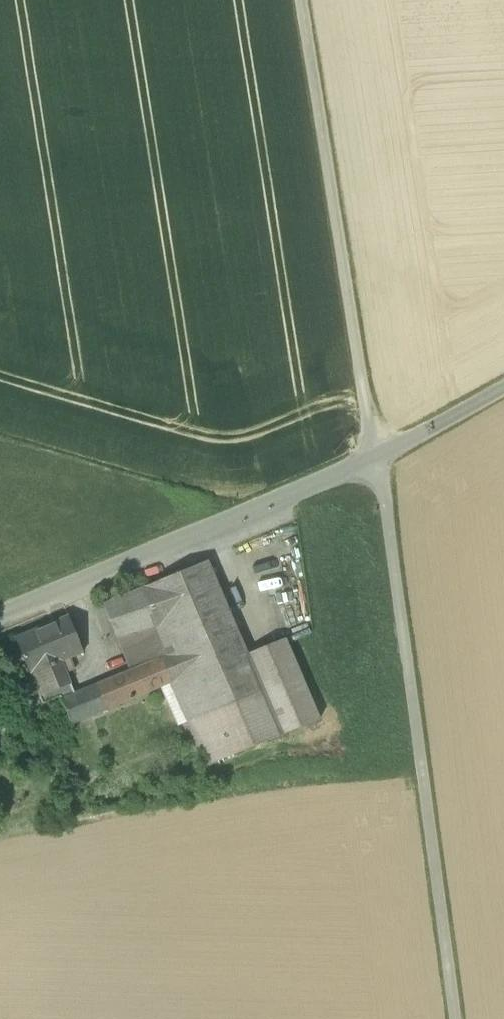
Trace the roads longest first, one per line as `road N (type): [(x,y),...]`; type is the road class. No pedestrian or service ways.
road 1 (unclassified): [(376,462),(454,1018)]
road 2 (track): [(376,462),(302,0)]
road 3 (unclassified): [(376,462),(0,618)]
road 4 (unclassified): [(503,387),(376,462)]

